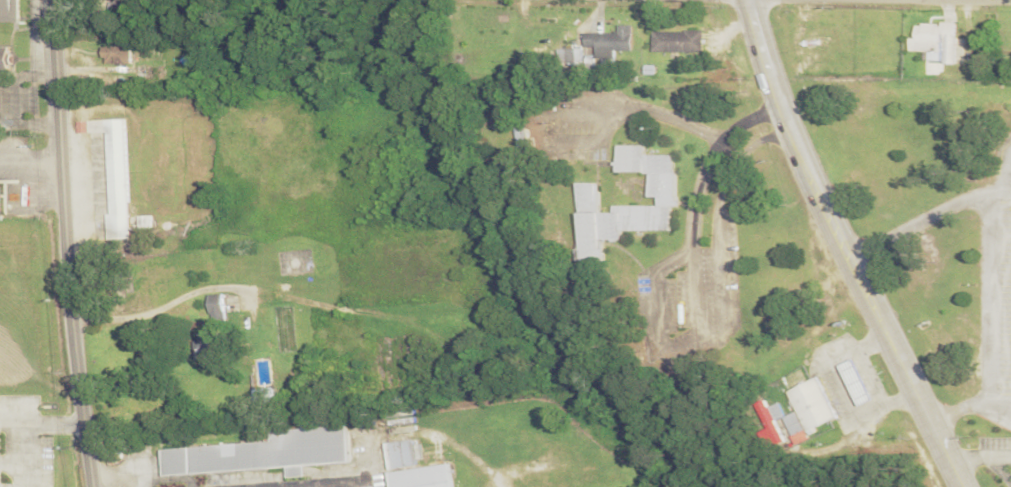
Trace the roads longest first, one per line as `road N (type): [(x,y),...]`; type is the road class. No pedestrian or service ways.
road 1 (secondary): [(95,486),(71,278),(56,0)]
road 2 (primary): [(933,416),(806,157)]
road 3 (residential): [(382,486),(368,472),(216,486)]
road 4 (primary): [(806,157),(752,0)]

